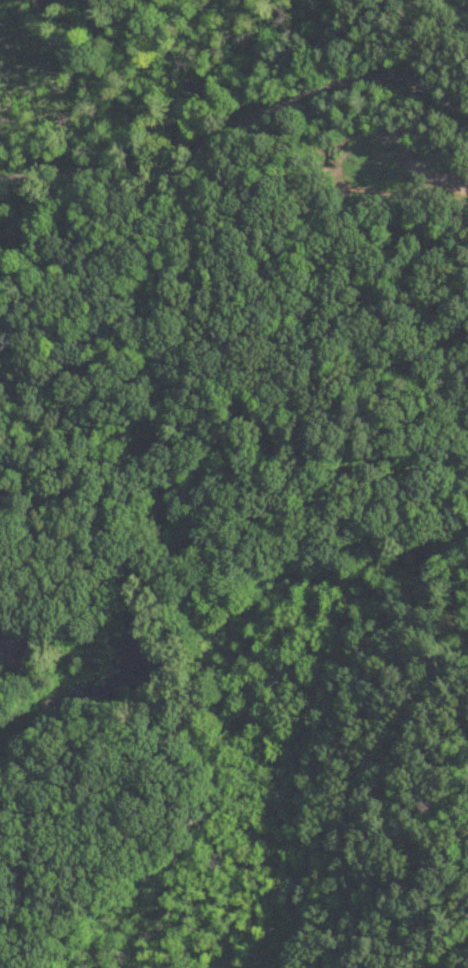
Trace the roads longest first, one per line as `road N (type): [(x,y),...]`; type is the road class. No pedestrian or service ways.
road 1 (residential): [(0,181),(141,168),(319,87),(373,80),(421,91),(467,121)]

